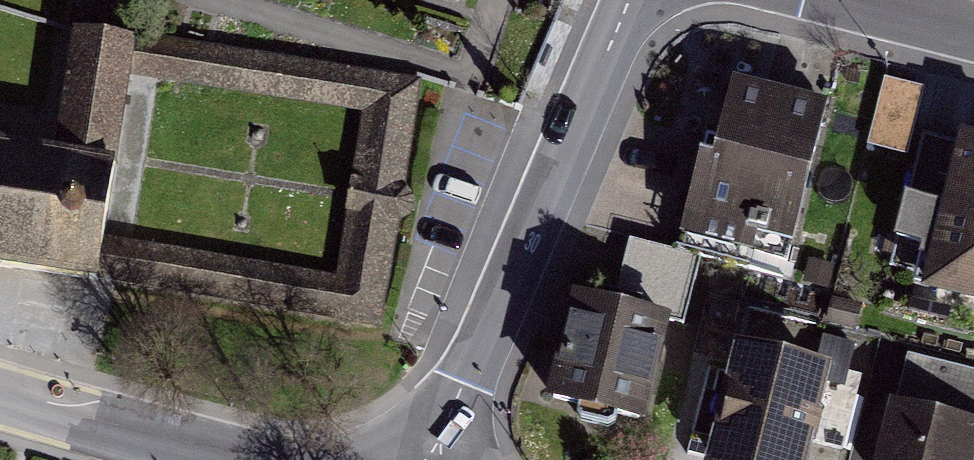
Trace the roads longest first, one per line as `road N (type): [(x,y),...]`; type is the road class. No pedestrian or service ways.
road 1 (residential): [(435,459),(630,0)]
road 2 (residential): [(225,459),(0,394)]
road 3 (residential): [(844,0),(973,37)]

